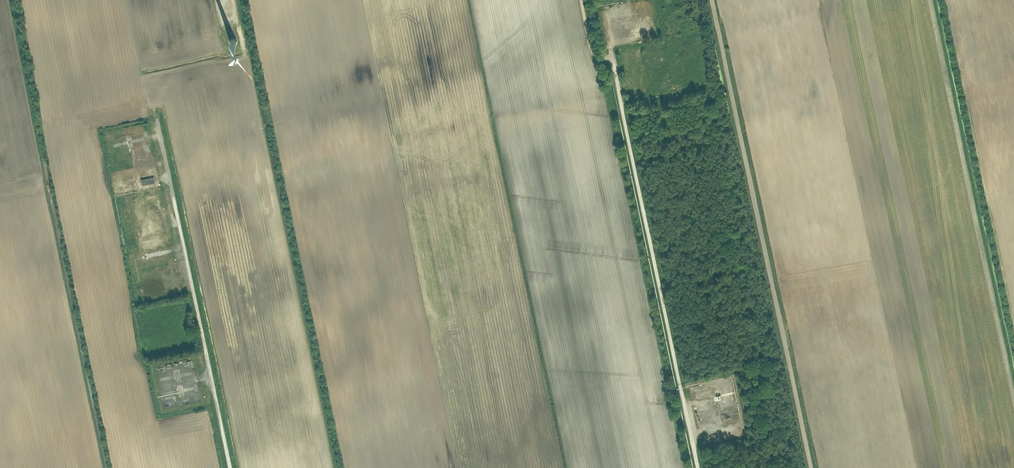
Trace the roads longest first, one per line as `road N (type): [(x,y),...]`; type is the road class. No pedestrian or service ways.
road 1 (track): [(711,0),(811,467)]

